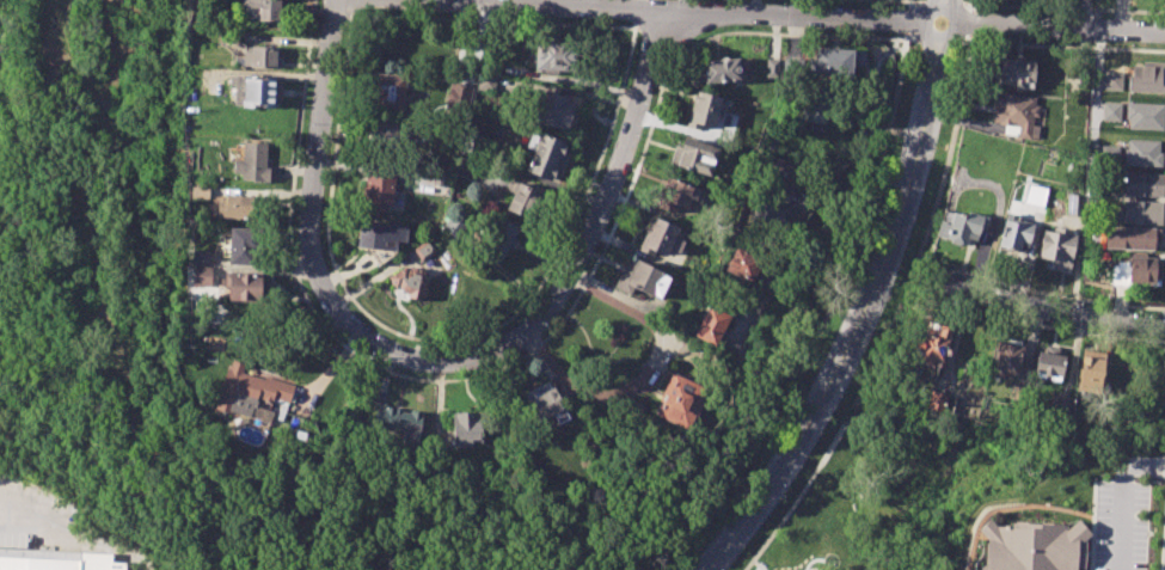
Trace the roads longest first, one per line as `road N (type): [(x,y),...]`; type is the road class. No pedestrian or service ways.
road 1 (residential): [(336,0),(311,210),(314,261),(330,302),(356,332),(391,354),(430,362),(497,351),(554,307),(615,177),(673,14)]
road 2 (residential): [(1164,32),(415,0)]
road 3 (residential): [(710,569),(791,449),(846,344),(913,172),(944,0)]
road 4 (residential): [(948,287),(1164,326)]

